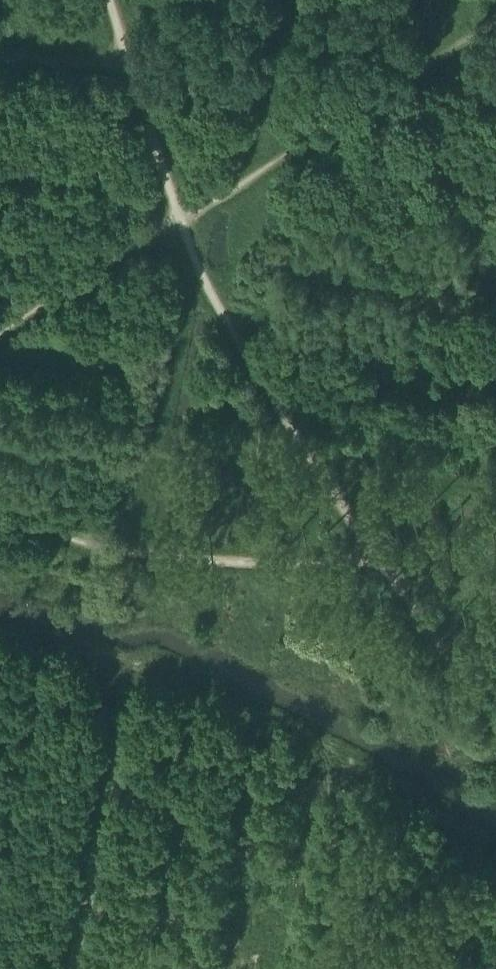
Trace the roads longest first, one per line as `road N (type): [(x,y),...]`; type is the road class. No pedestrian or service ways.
road 1 (track): [(495,734),(377,566),(213,303),(178,221),(108,0)]
road 2 (track): [(0,336),(495,22)]
road 3 (track): [(377,566),(130,554),(68,542),(0,512)]
road 4 (track): [(0,58),(126,63)]

